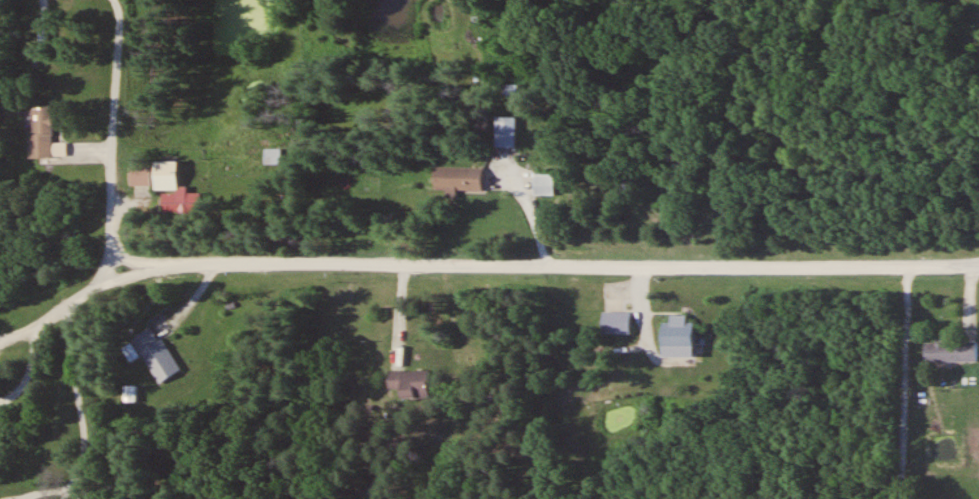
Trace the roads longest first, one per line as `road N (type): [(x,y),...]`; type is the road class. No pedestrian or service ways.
road 1 (residential): [(0,400),(26,372),(35,330),(113,267),(978,263)]
road 2 (residential): [(113,267),(125,2)]

